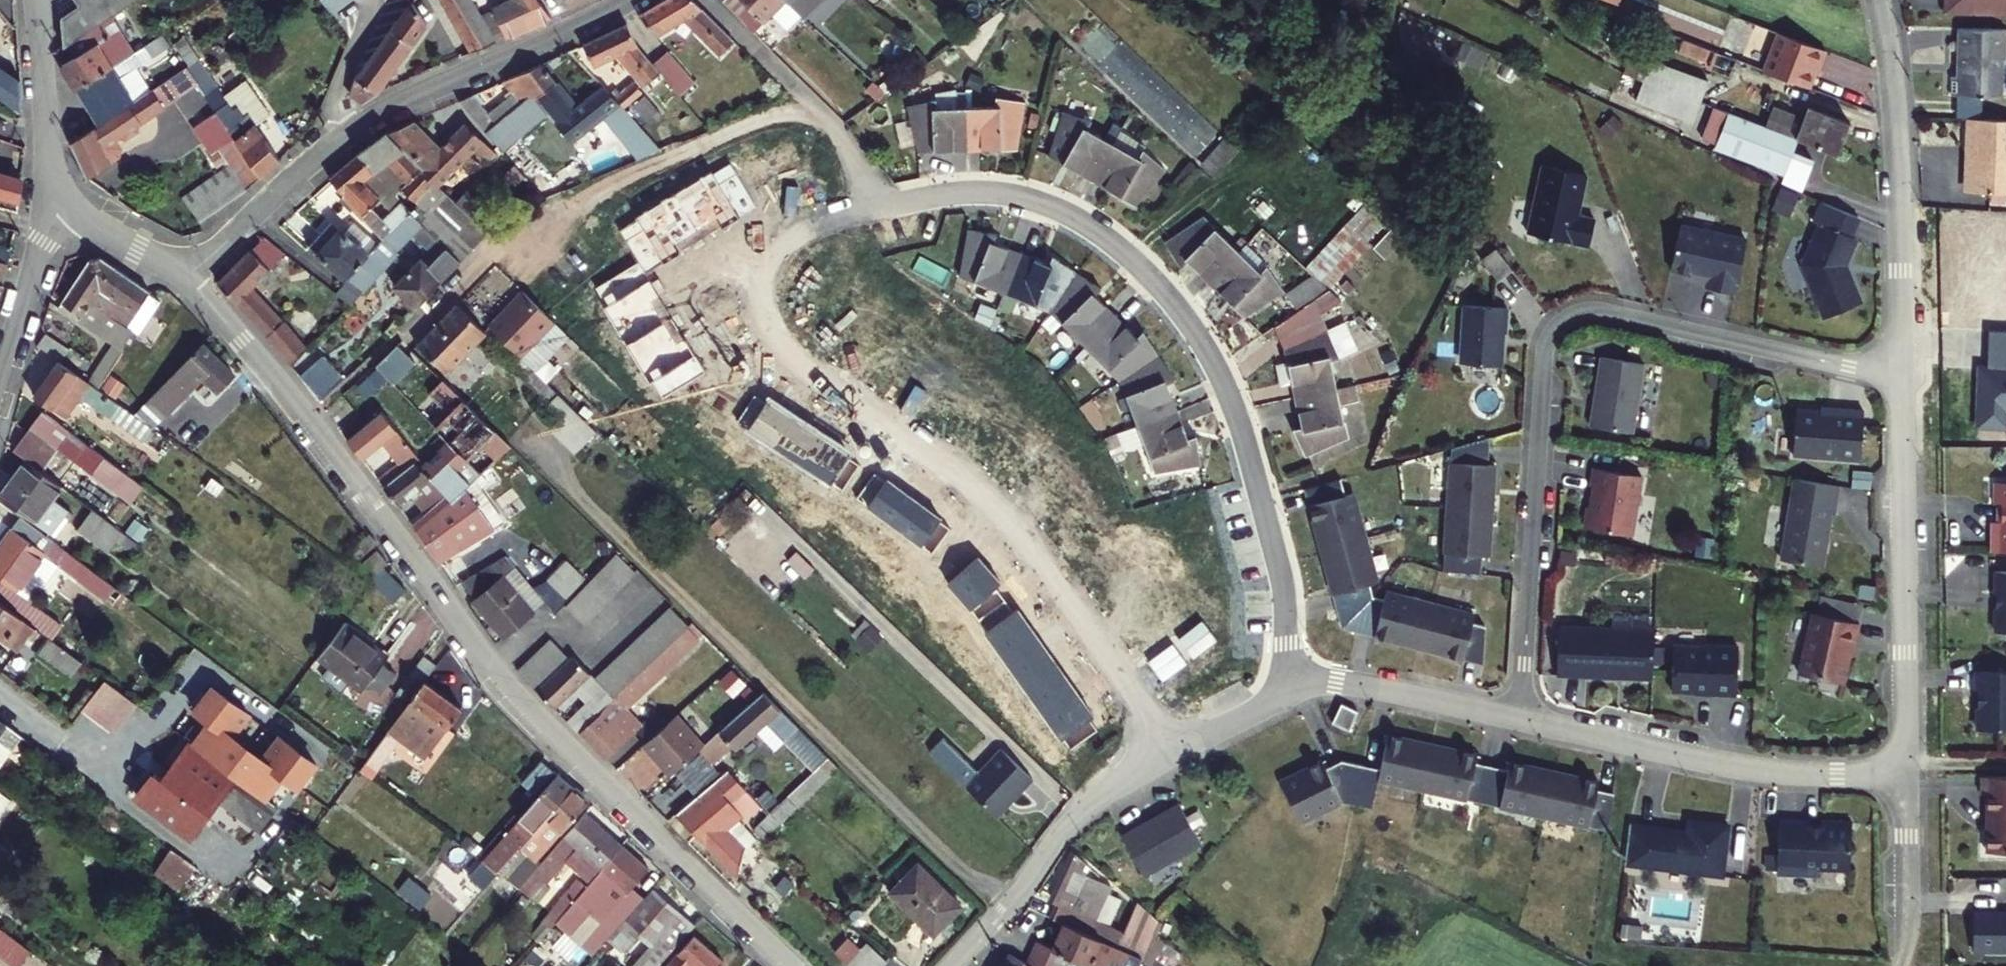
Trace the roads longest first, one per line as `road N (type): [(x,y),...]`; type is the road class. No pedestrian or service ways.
road 1 (residential): [(1284,670),(1282,579),(1236,409),(1195,328),(1133,258),(1046,204),(986,190),(844,214),(790,239),(768,263),(760,289),(774,339),(804,371),(994,504),(1175,751)]
road 2 (residential): [(189,279),(324,440),(521,701),(793,965)]
road 3 (residential): [(1902,378),(1603,314),(1579,314),(1555,326),(1545,344),(1522,719)]
road 4 (residential): [(1902,378),(1907,771)]
road 5 (residential): [(1907,771),(1775,771),(1522,719)]
road 6 (residential): [(1877,0),(1898,167),(1902,378)]
road 7 (residential): [(955,965),(1007,912),(1069,824),(1175,751)]
road 8 (residential): [(348,131),(625,0)]
road 9 (residential): [(1522,719),(1284,670)]
road 10 (residential): [(189,279),(283,182),(348,131)]
road 11 (residential): [(36,0),(49,150),(65,197)]
road 12 (residential): [(65,197),(0,384)]
road 13 (residential): [(1907,771),(1901,965)]
road 14 (residential): [(65,197),(89,223),(189,279)]
road 15 (residential): [(1175,751),(1265,706),(1284,670)]
road 16 (residential): [(374,0),(339,90),(348,131)]

